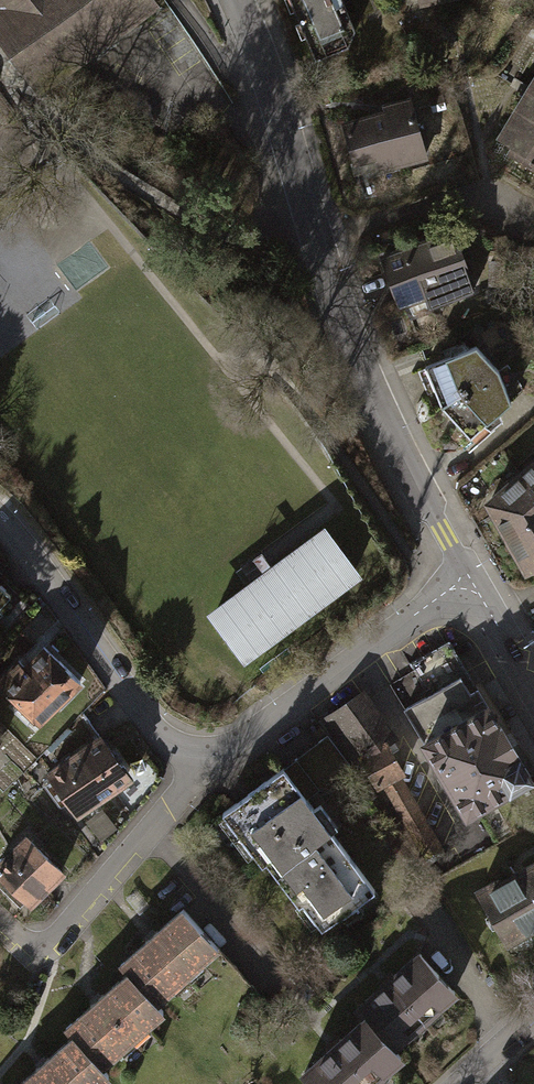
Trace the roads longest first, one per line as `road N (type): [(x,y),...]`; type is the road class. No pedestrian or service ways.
road 1 (residential): [(472,583),(355,366),(236,0)]
road 2 (residential): [(472,583),(414,611),(199,767)]
road 3 (residential): [(199,767),(150,726),(0,524)]
road 4 (residential): [(199,767),(64,929),(30,953),(0,926)]
road 5 (residential): [(533,687),(472,583)]

